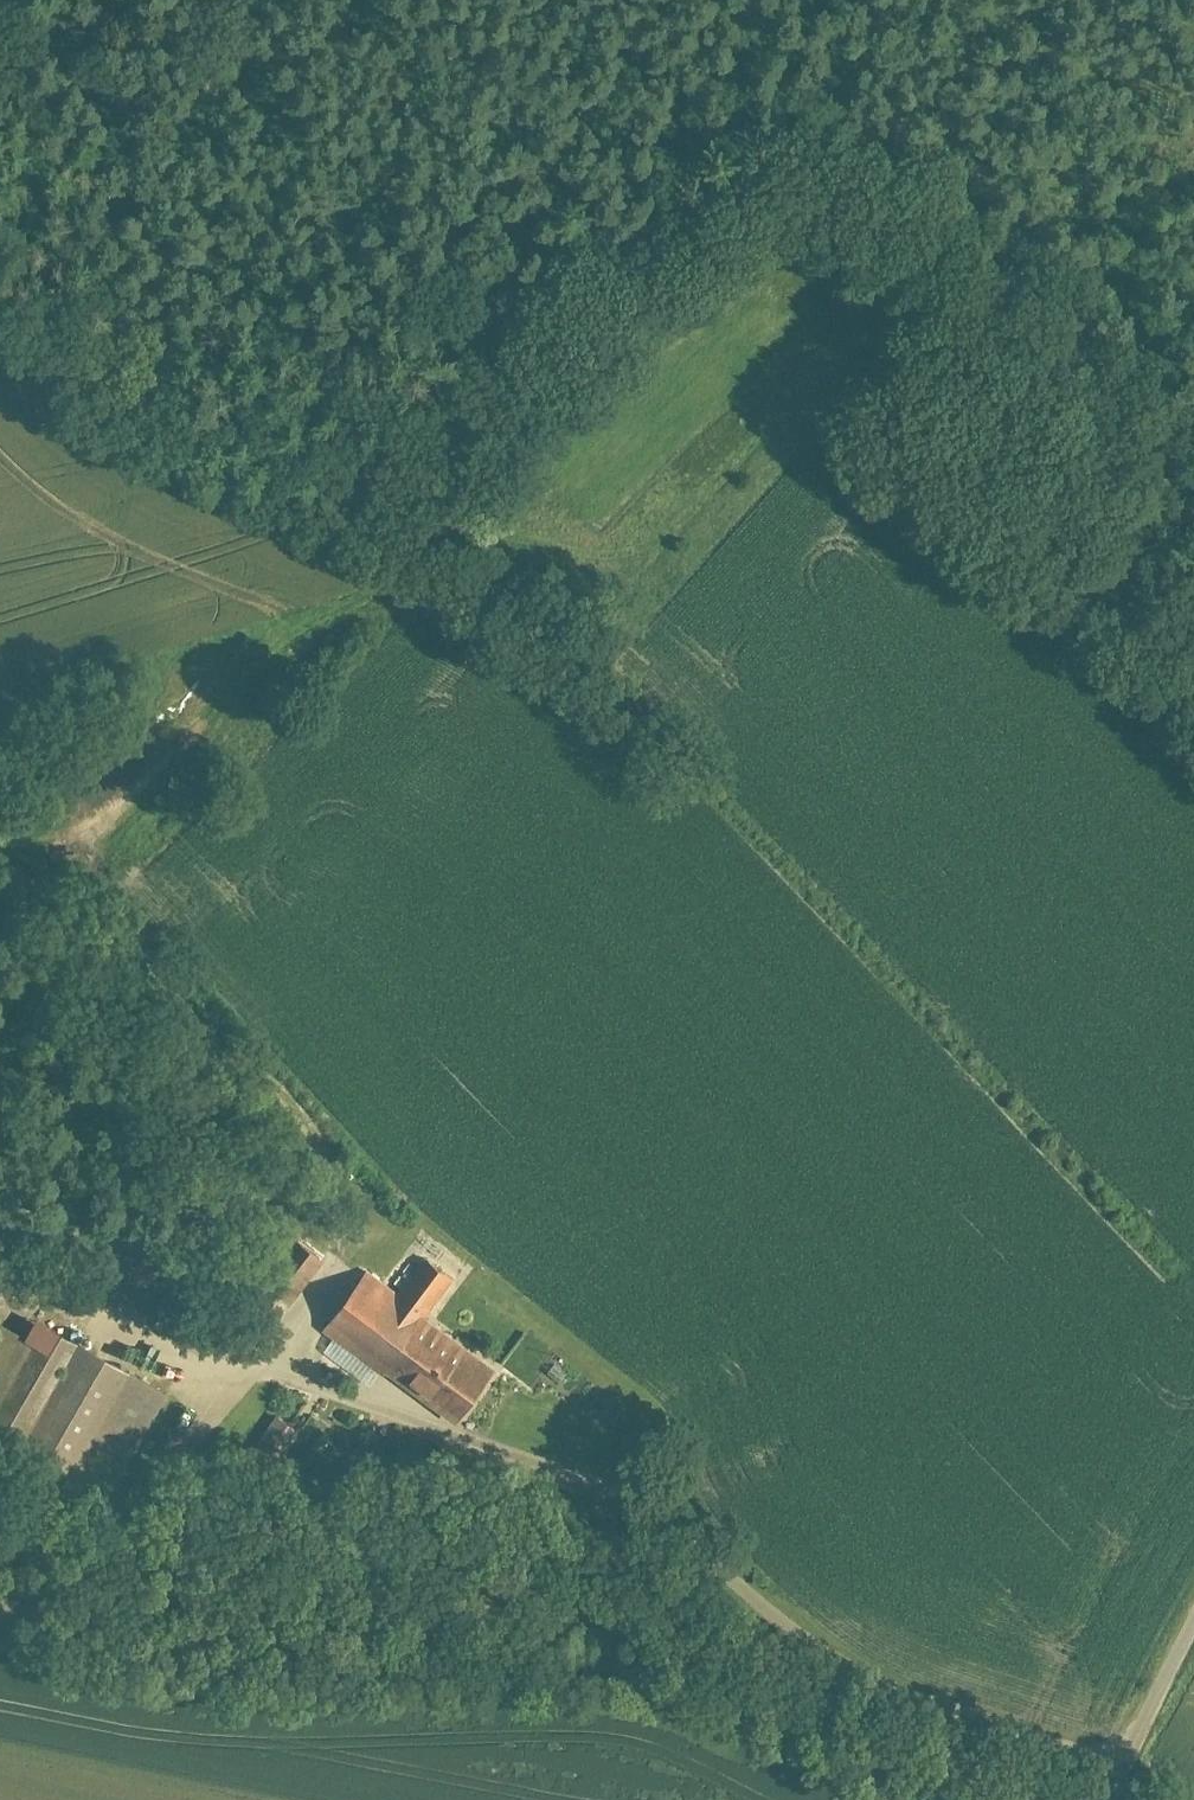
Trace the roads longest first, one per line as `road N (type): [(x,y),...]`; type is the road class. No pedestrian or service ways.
road 1 (residential): [(1119,1799),(1193,1672)]

